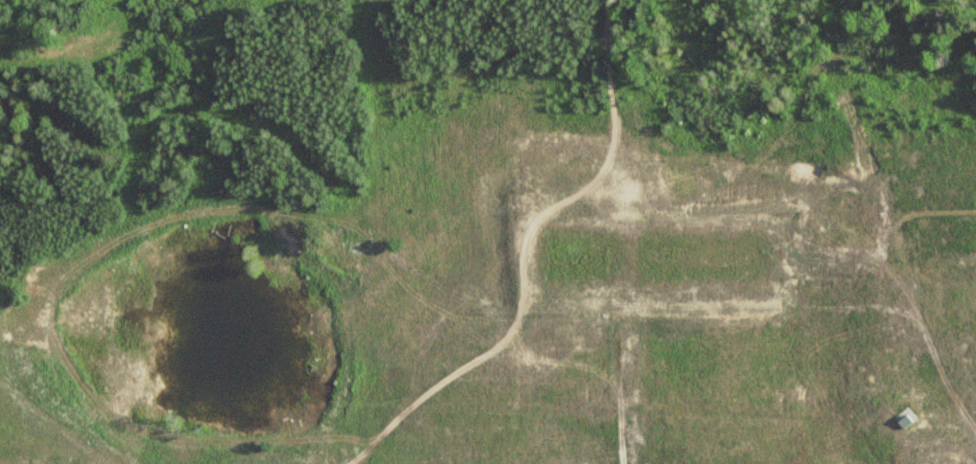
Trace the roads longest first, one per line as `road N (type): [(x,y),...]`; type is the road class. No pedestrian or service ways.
road 1 (residential): [(627,463),(625,0)]
road 2 (track): [(626,263),(511,291),(433,331),(409,417),(347,463)]

